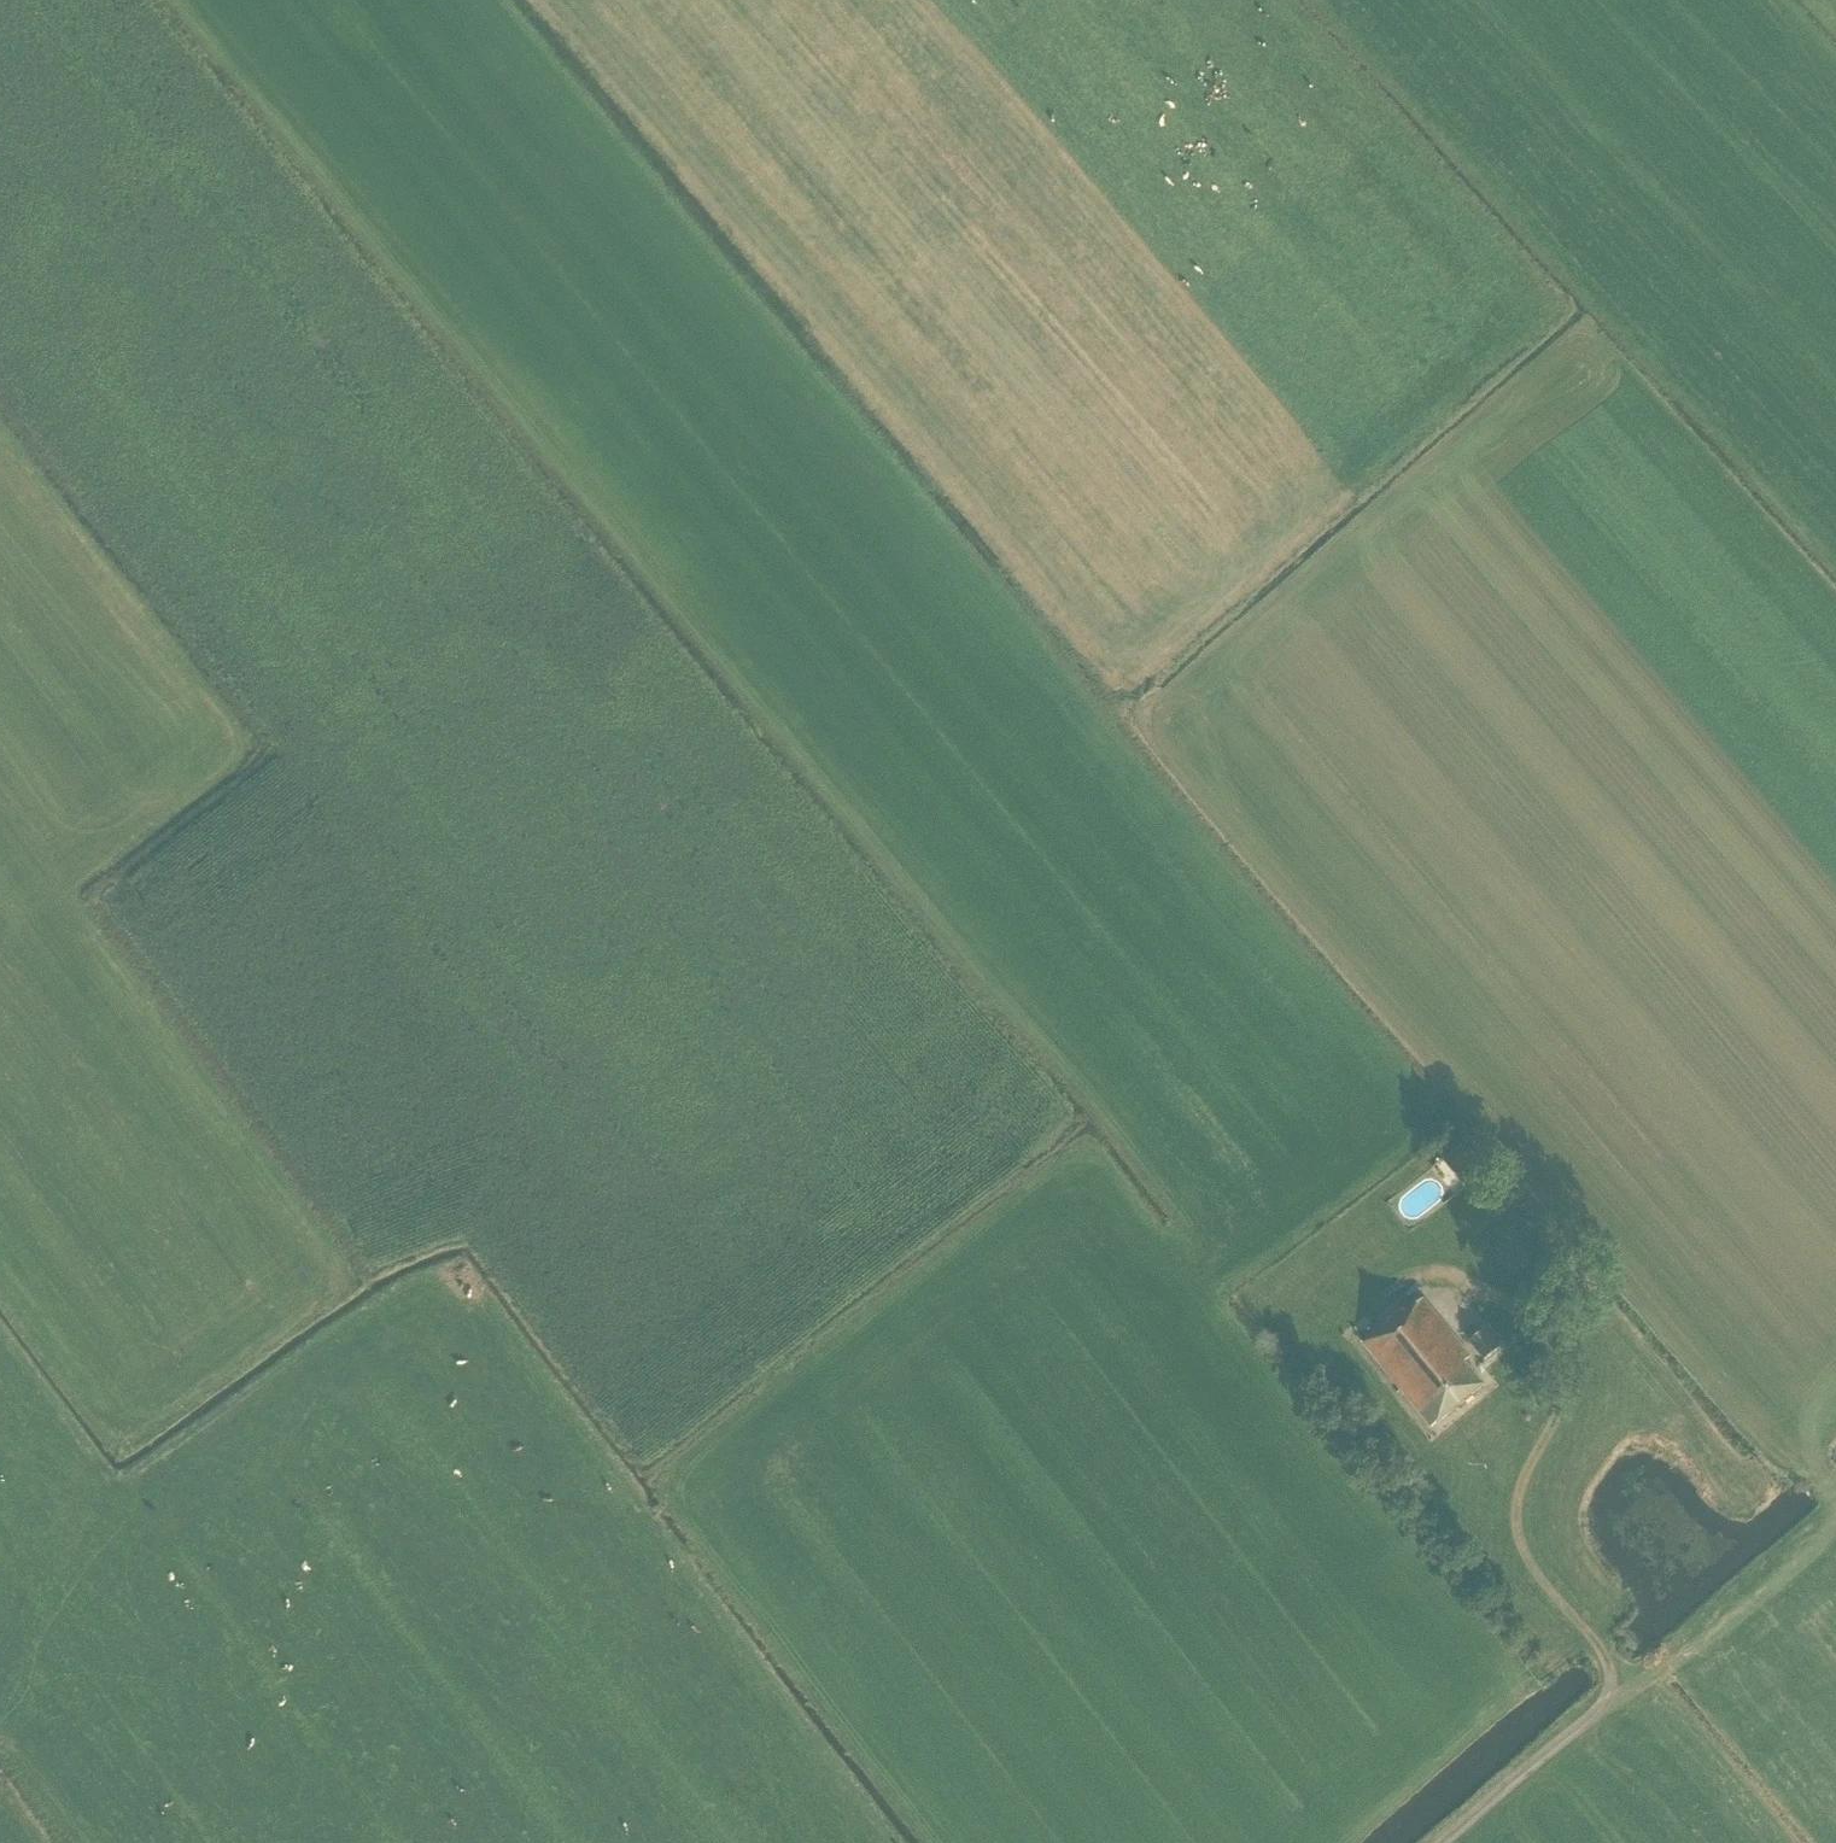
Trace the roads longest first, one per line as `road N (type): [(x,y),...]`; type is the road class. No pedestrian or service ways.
road 1 (track): [(1441,1842),(1607,1700),(1612,1676),(1600,1649),(1539,1579),(1513,1508),(1527,1465),(1552,1427),(1562,1394),(1559,1363),(1499,1297),(1456,1273),(1428,1272),(1381,1300)]

